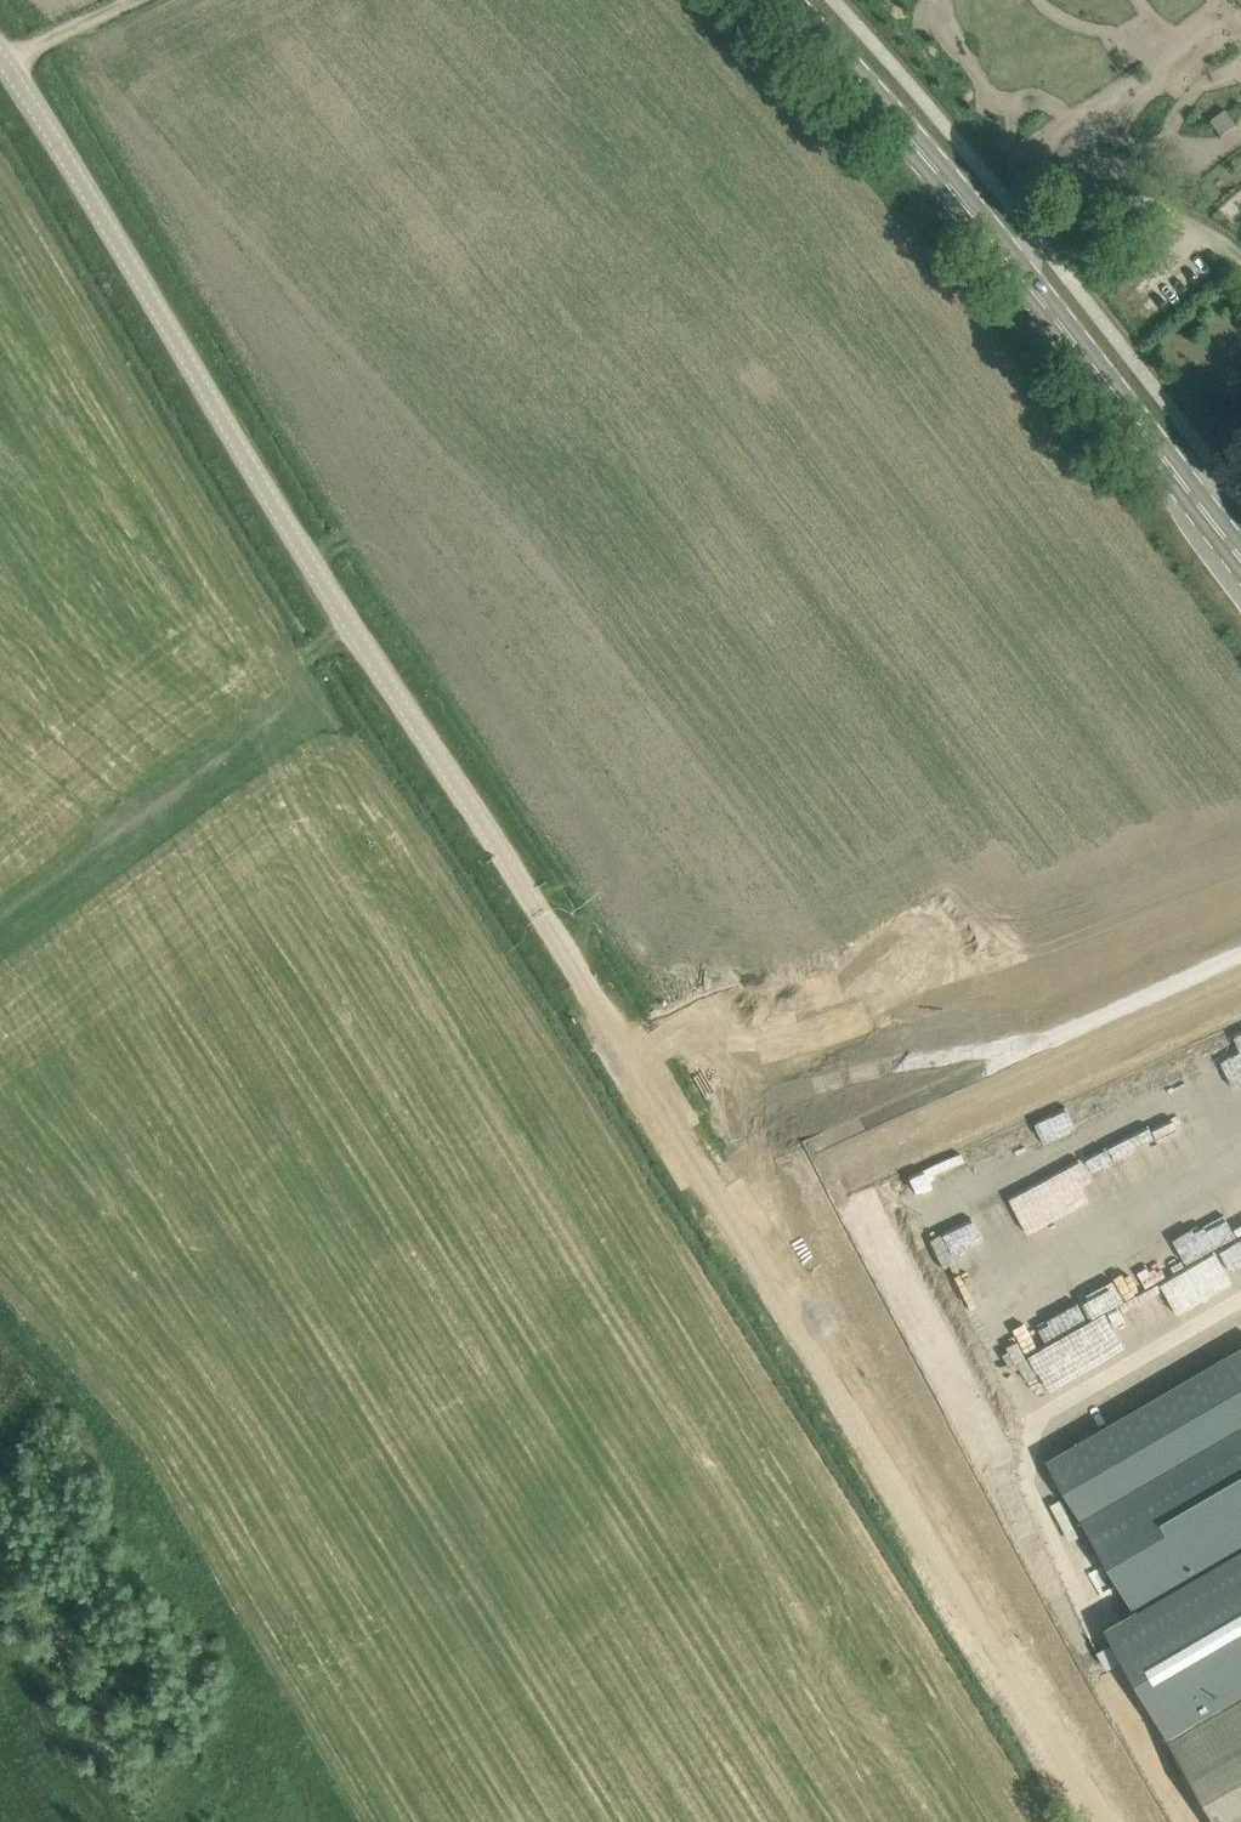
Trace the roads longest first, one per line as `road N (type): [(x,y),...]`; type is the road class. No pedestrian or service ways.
road 1 (unclassified): [(1097,1821),(602,1007),(329,588),(0,55)]
road 2 (primary): [(1240,549),(977,207),(787,0)]
road 3 (track): [(733,1222),(1240,996)]

